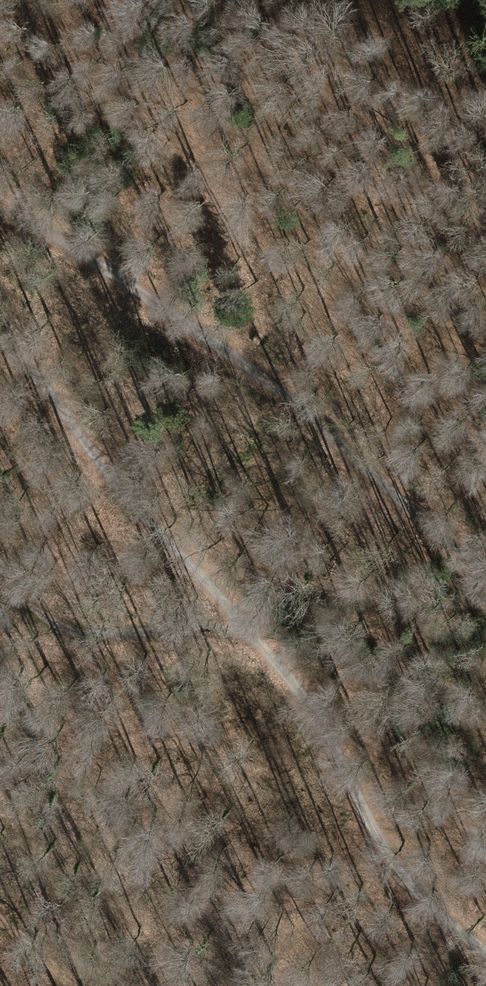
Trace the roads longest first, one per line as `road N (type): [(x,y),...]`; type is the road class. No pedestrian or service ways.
road 1 (track): [(0,215),(143,294),(298,406),(485,577)]
road 2 (track): [(485,954),(394,869),(301,697),(244,627)]
road 3 (track): [(244,627),(108,481),(68,419),(0,346)]

